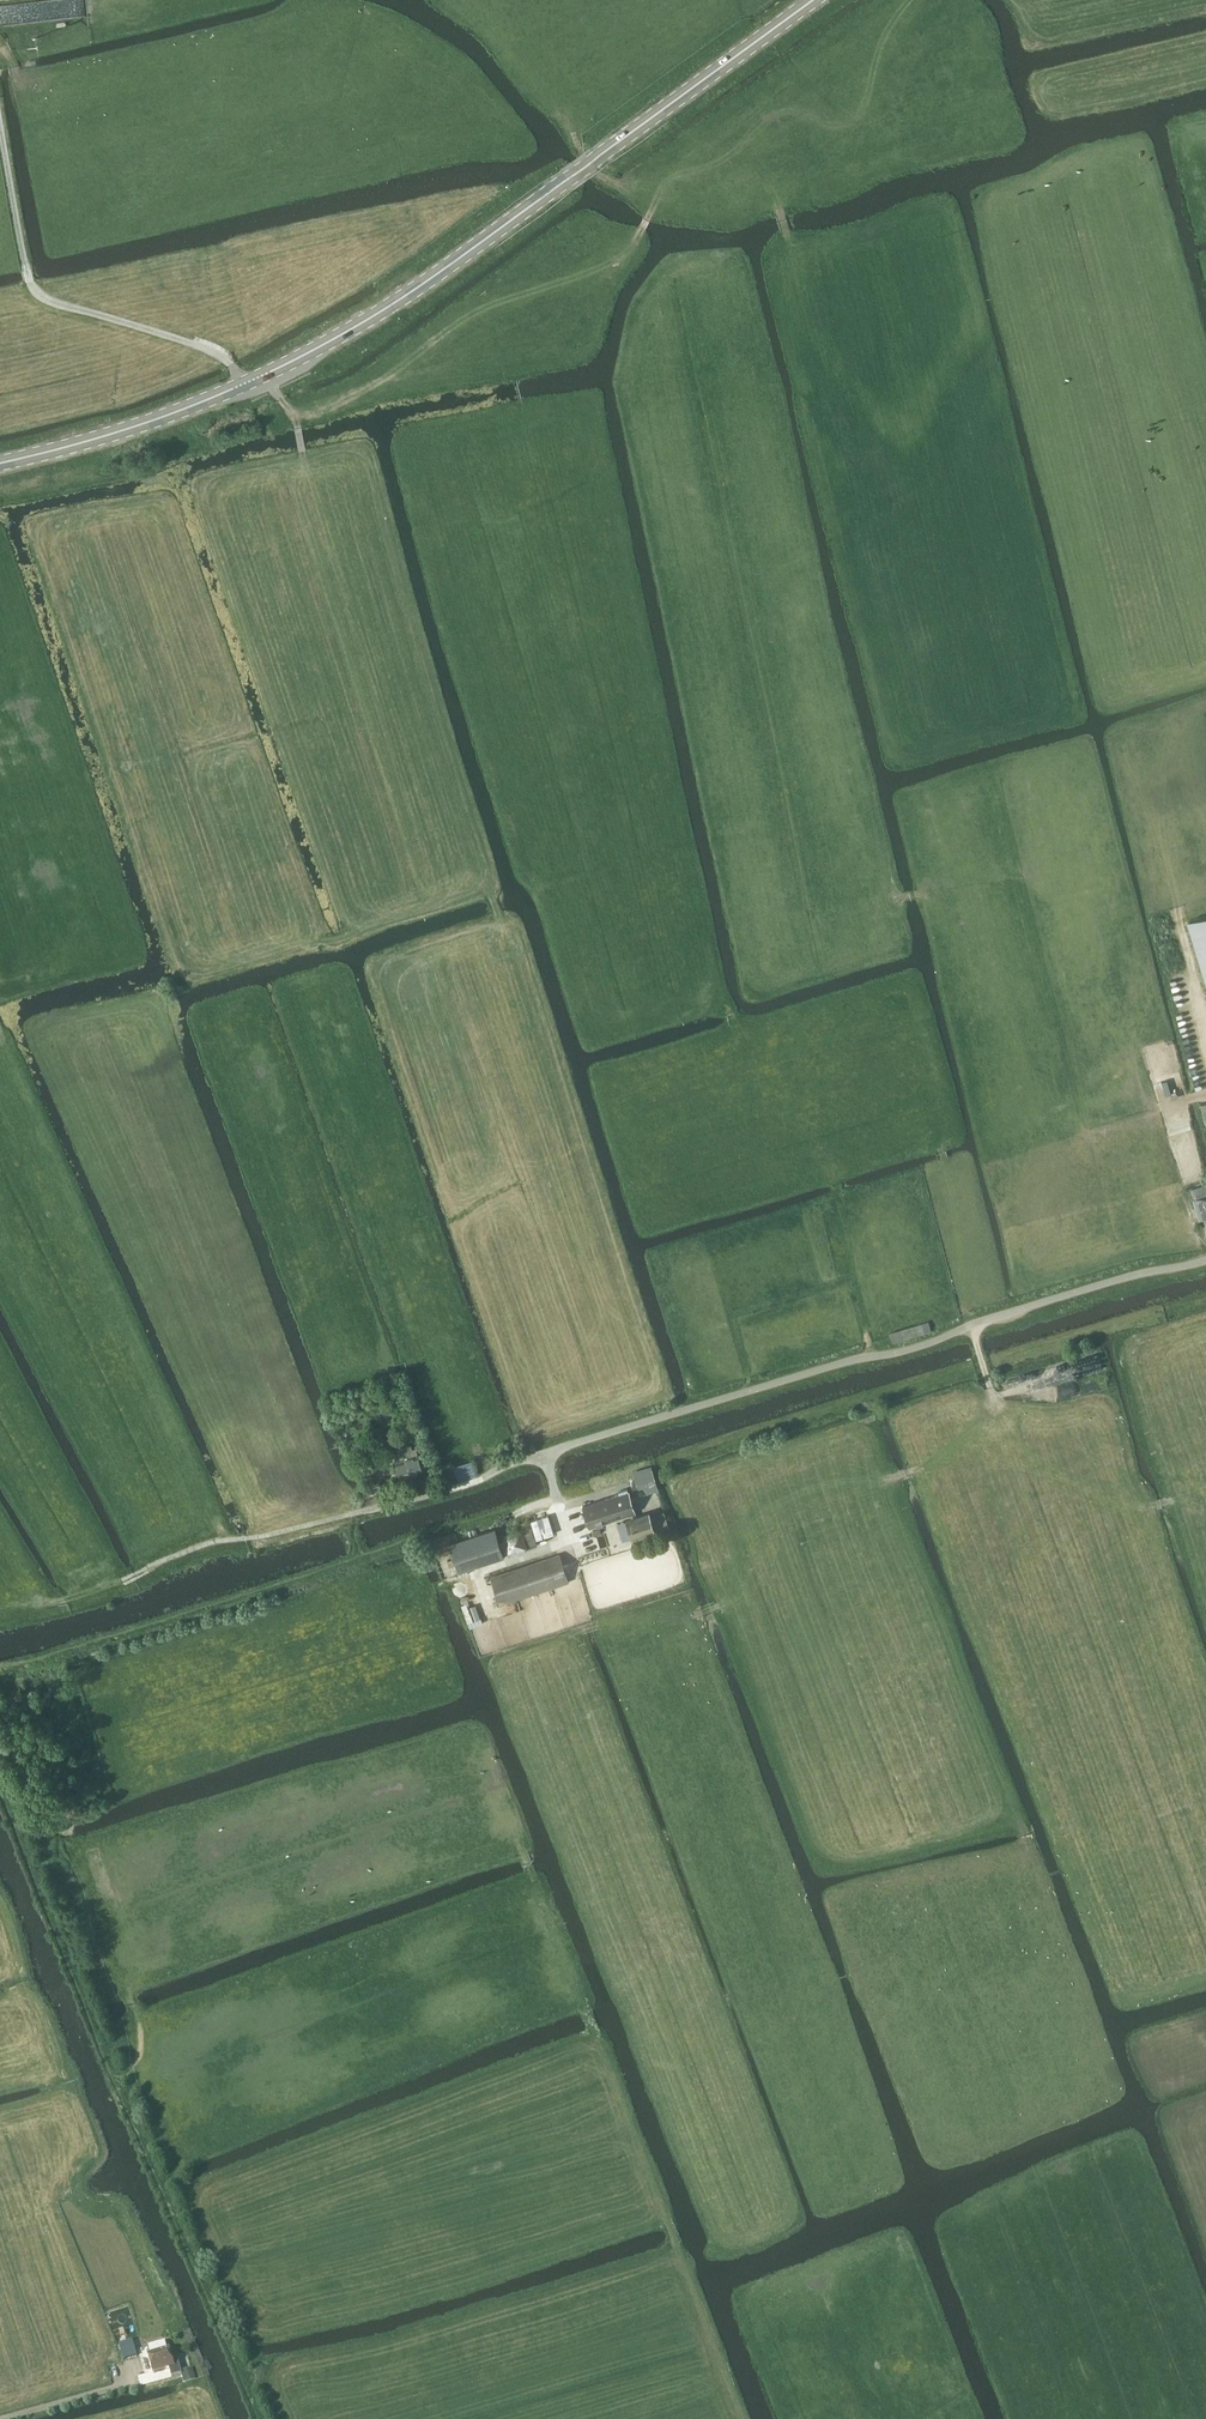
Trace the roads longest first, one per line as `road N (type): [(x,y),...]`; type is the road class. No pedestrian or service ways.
road 1 (secondary): [(0,464),(131,430),(247,386),(390,309),(814,0)]
road 2 (unclassified): [(1205,1262),(519,1462),(475,1484),(346,1515)]
road 3 (track): [(744,2418),(522,1852)]
road 4 (track): [(650,215),(579,151),(511,64),(443,0)]

